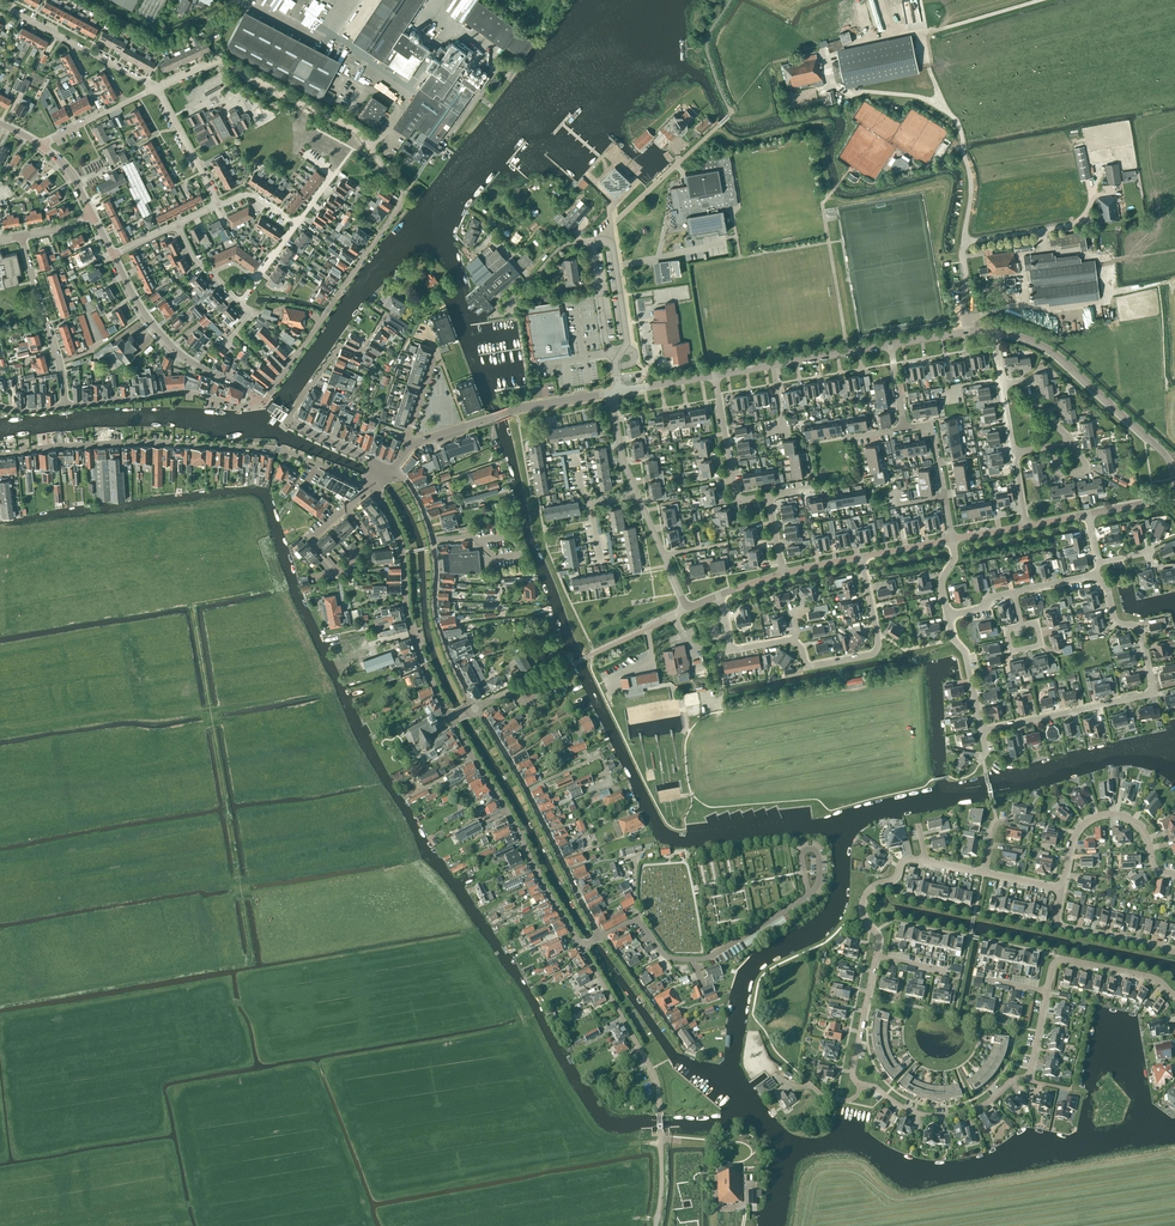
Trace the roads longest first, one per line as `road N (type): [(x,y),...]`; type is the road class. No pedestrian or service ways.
road 1 (residential): [(372,487),(275,448),(110,444),(0,454)]
road 2 (residential): [(265,402),(401,205),(401,192),(368,145)]
road 3 (unclassified): [(656,1225),(657,1083),(582,948)]
road 4 (residential): [(451,719),(582,948)]
road 5 (residential): [(603,936),(474,708)]
road 6 (residential): [(474,708),(437,621),(425,519),(392,472)]
road 7 (residential): [(372,487),(397,529),(407,615),(451,719)]
road 8 (residential): [(603,936),(635,919),(666,957),(705,960),(806,897)]
road 9 (tertiary): [(1174,480),(1164,452),(1056,354),(993,332)]
road 10 (residential): [(156,88),(218,60),(354,130),(368,145)]
road 11 (residential): [(963,244),(971,180),(955,120),(916,96),(850,93)]
road 12 (tertiary): [(259,397),(177,351),(144,313),(113,255)]
road 13 (tertiary): [(612,393),(526,407),(412,445)]
road 14 (residential): [(66,406),(179,391),(244,405),(259,397)]
road 15 (residential): [(791,639),(813,666),(877,649),(861,556)]
road 16 (residential): [(1061,889),(1077,832),(1105,815),(1141,826),(1155,868),(1174,874)]
road 17 (residential): [(1027,1076),(950,1116),(903,1108),(861,1084)]
road 18 (track): [(847,353),(822,203),(841,181)]
road 19 (residential): [(66,406),(22,236)]
road 20 (residential): [(1151,691),(982,732)]
road 21 (residential): [(768,496),(738,501),(715,375)]
road 22 (residential): [(1174,997),(1153,978),(1065,960),(1052,967),(1047,992)]
road 23 (residential): [(289,419),(339,346),(359,355),(382,316)]
road 24 (residential): [(876,957),(878,939),(862,914),(865,894),(895,878),(904,859),(926,861)]
road 25 (residential): [(963,244),(1074,224),(1091,197)]
road 26 (residential): [(952,539),(931,425),(904,429)]
road 27 (residential): [(686,1050),(603,936)]
road 28 (residential): [(1151,691),(1141,631),(1115,620),(1095,576)]
road 29 (residential): [(218,205),(156,88)]
road 30 (residential): [(861,1084),(852,1068),(876,957)]
road 31 (residential): [(612,245),(610,226),(688,154)]
road 32 (unclassified): [(688,605),(637,493)]
road 33 (residential): [(503,313),(562,247),(596,243)]
road 34 (residential): [(982,732),(965,652),(948,616)]
road 35 (residential): [(616,362),(627,343),(612,245)]
road 36 (residential): [(616,362),(596,243)]
road 37 (residential): [(1058,924),(1174,949)]

